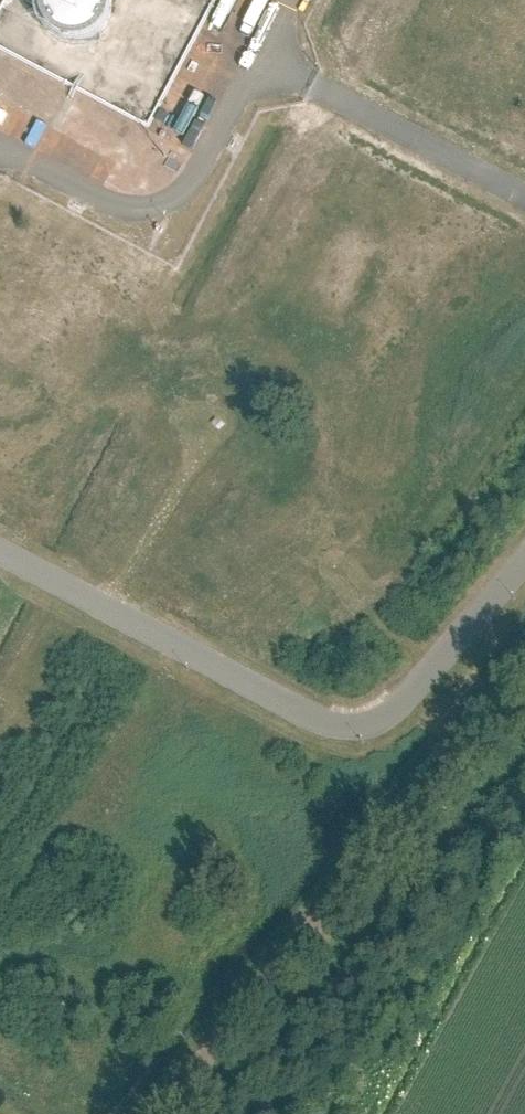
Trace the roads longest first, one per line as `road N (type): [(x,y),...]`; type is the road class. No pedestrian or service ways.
road 1 (unclassified): [(163,1113),(524,673)]

